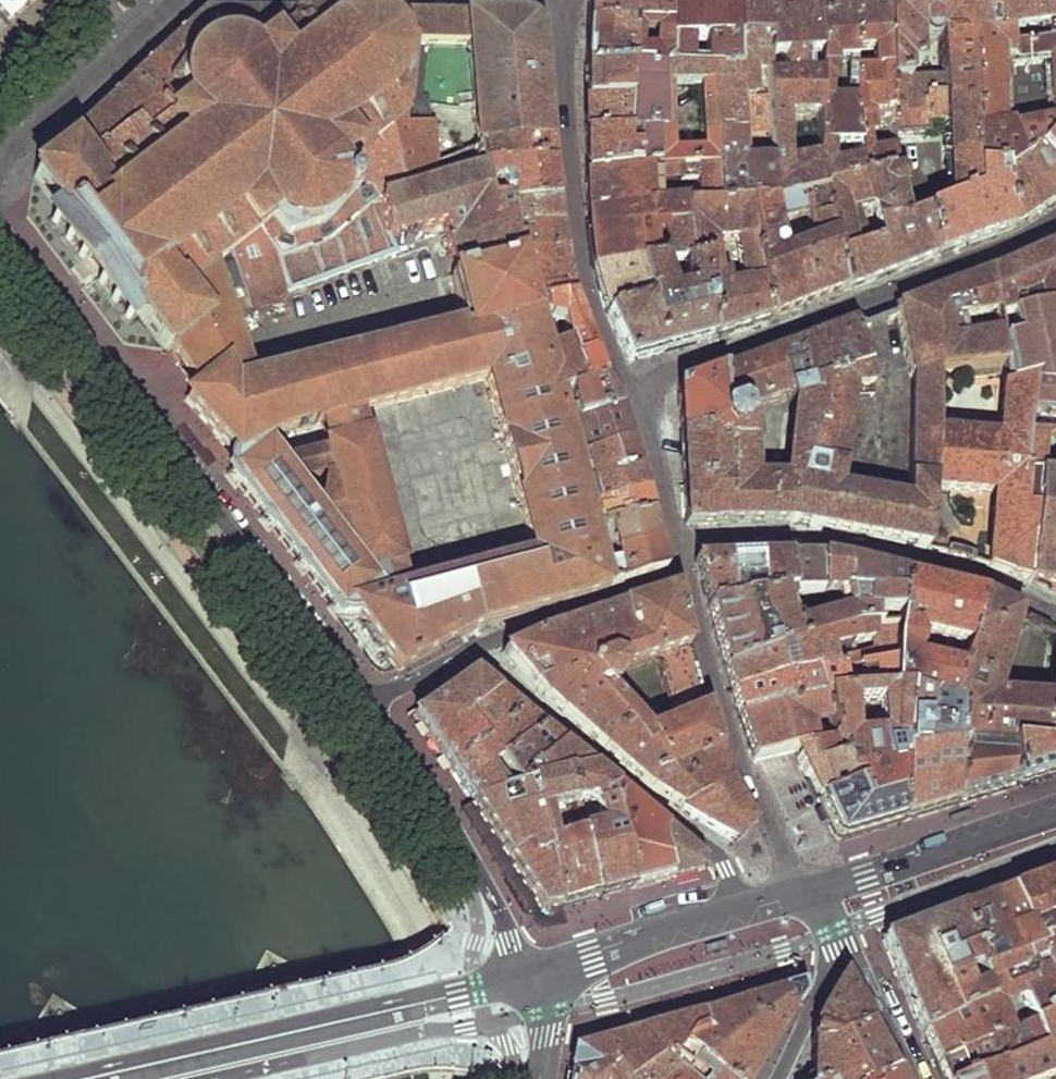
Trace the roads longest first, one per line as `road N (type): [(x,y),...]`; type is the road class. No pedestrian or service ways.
road 1 (residential): [(0,235),(363,711)]
road 2 (residential): [(1055,216),(990,252),(673,372),(635,412)]
road 3 (tertiary): [(526,979),(103,1078)]
road 4 (residential): [(566,3),(570,169),(585,280),(635,412)]
road 5 (residential): [(1055,613),(912,560),(850,548),(774,539),(676,545)]
road 6 (residential): [(474,650),(705,847),(723,868),(739,912)]
road 7 (residential): [(687,582),(737,759),(814,895)]
road 8 (residential): [(363,711),(495,907),(526,979)]
road 9 (tertiary): [(1055,817),(814,895)]
road 10 (residential): [(176,0),(0,163)]
road 11 (tertiary): [(739,912),(603,948),(526,979)]
road 12 (residential): [(474,650),(687,582)]
road 13 (residential): [(814,895),(857,959),(910,1078)]
road 14 (residential): [(777,1078),(822,978),(814,895)]
road 15 (residential): [(635,412),(676,545)]
road 16 (residential): [(363,711),(474,650)]

